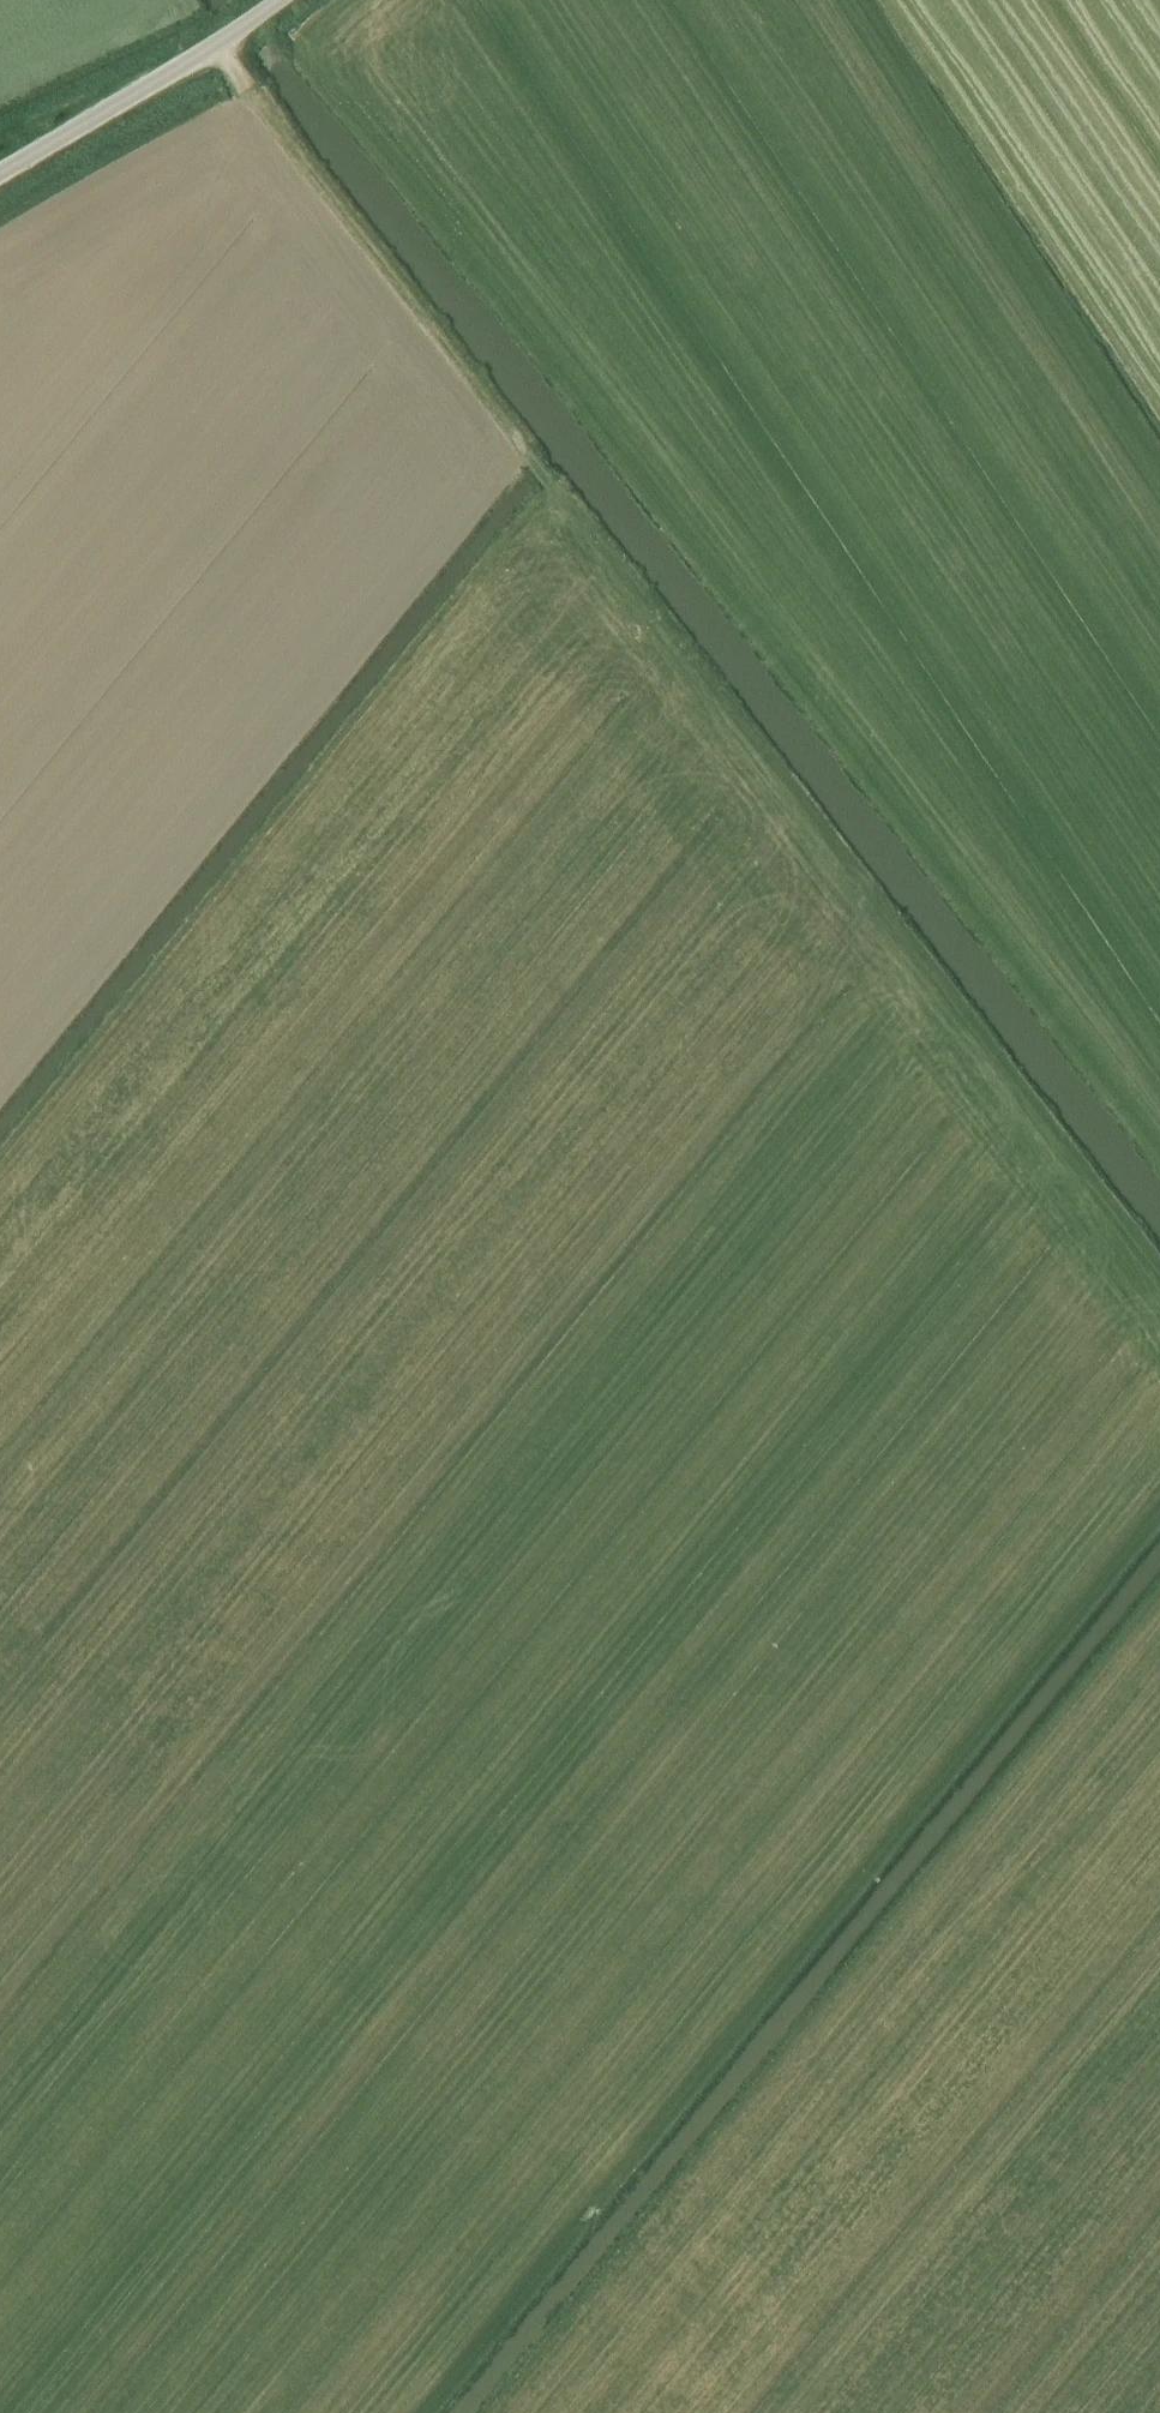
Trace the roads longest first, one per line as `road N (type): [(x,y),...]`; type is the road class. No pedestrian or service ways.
road 1 (unclassified): [(0,179),(164,82),(272,0)]

